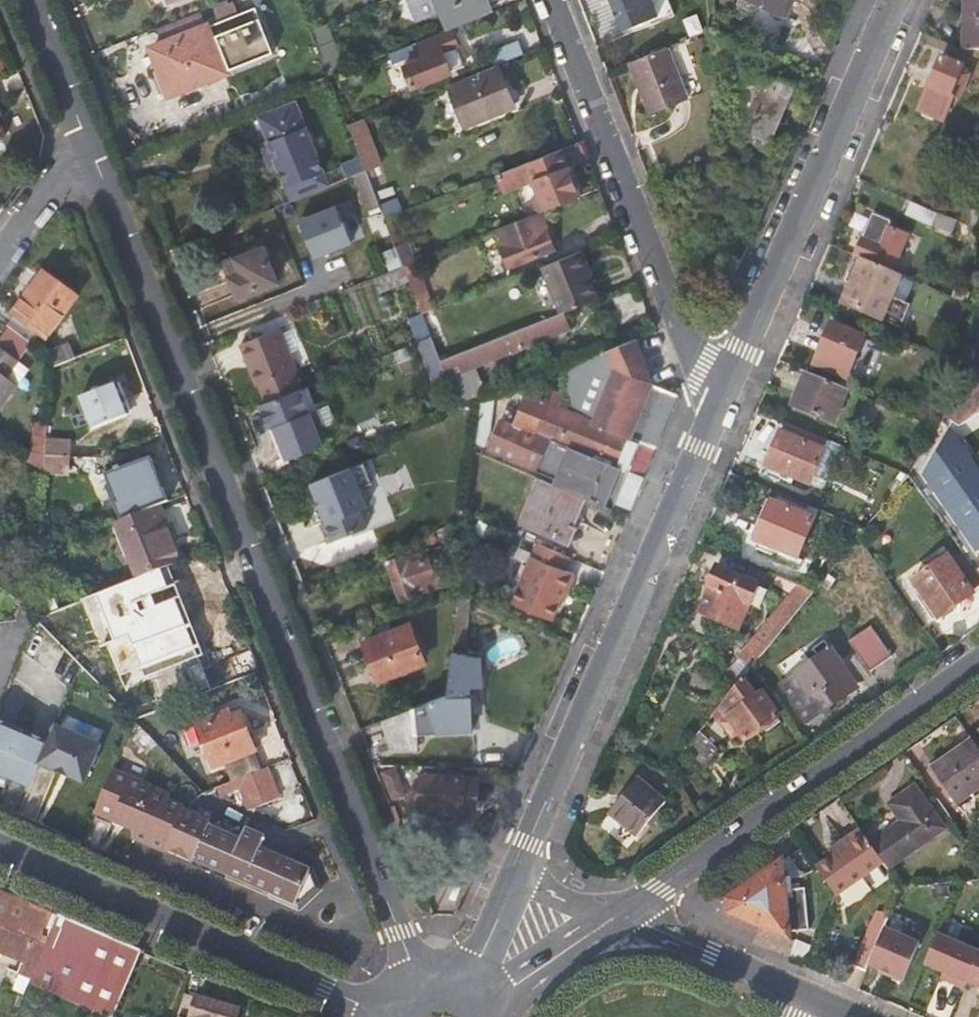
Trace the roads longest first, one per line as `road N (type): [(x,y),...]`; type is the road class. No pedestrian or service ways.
road 1 (residential): [(91,147),(420,993)]
road 2 (residential): [(725,386),(513,881)]
road 3 (residential): [(615,915),(978,659)]
road 4 (residential): [(725,386),(701,370),(678,324),(552,0)]
road 5 (residential): [(388,1015),(0,849)]
road 6 (residential): [(892,0),(725,386)]
road 7 (residential): [(863,1016),(615,915)]
road 8 (residential): [(473,1012),(615,915)]
road 9 (residential): [(34,0),(91,147)]
road 10 (residential): [(91,147),(0,257)]
road 11 (residential): [(513,881),(456,998)]

